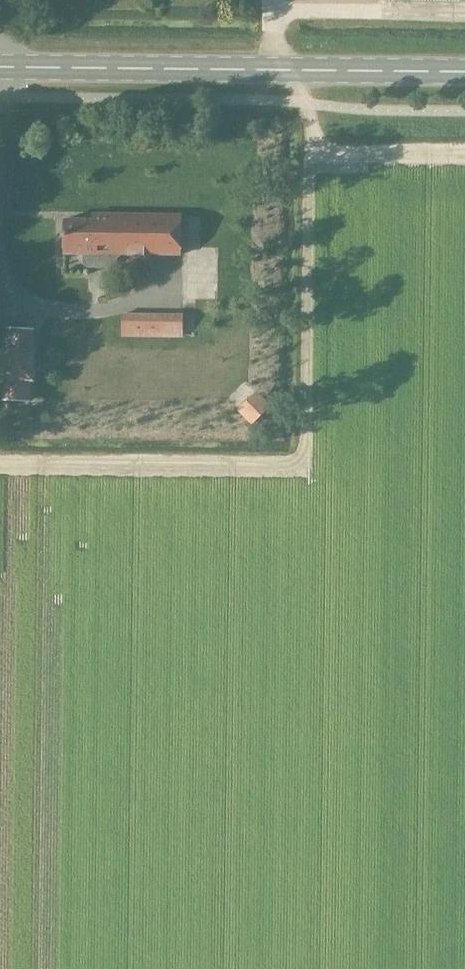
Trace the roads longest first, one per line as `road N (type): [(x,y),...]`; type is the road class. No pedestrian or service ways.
road 1 (secondary): [(0,67),(464,72)]

